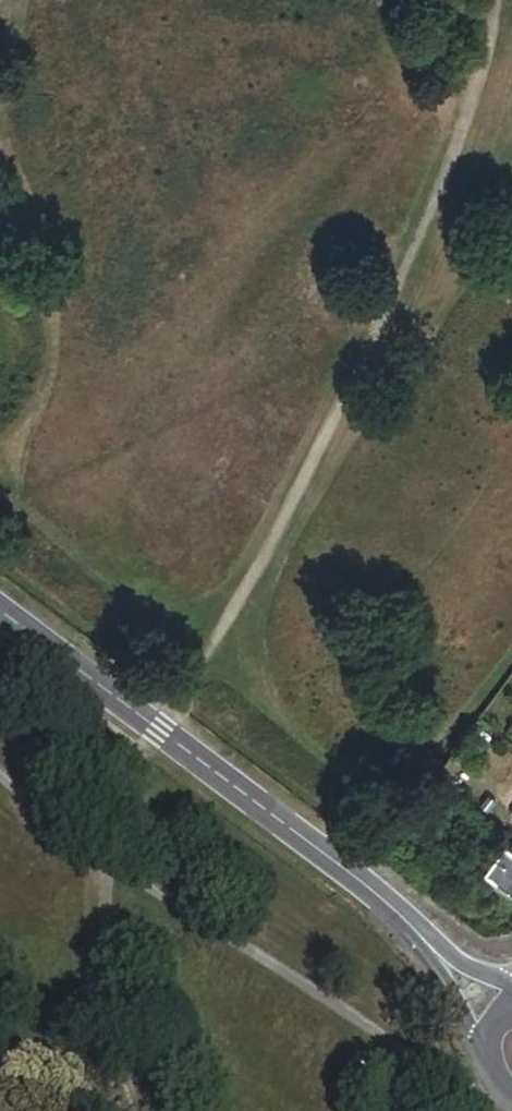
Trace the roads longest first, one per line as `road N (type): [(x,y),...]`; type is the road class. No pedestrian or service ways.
road 1 (tertiary): [(0,614),(390,907),(489,1009)]

